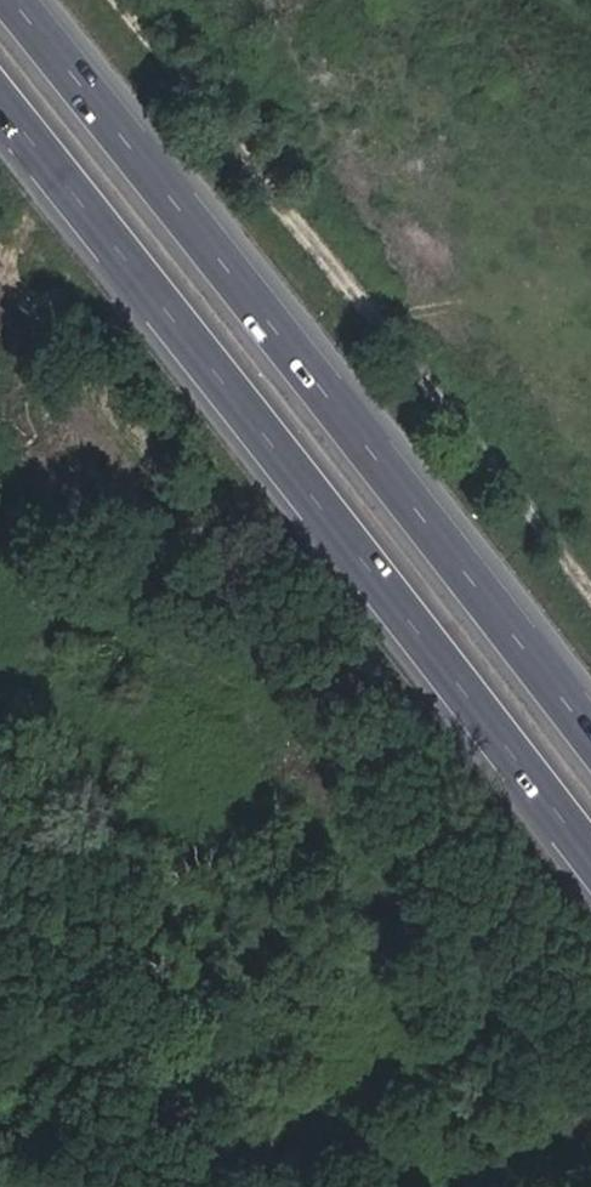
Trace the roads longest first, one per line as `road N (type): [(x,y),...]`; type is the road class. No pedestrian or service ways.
road 1 (motorway): [(0,98),(590,848)]
road 2 (motorway): [(590,729),(8,0)]

